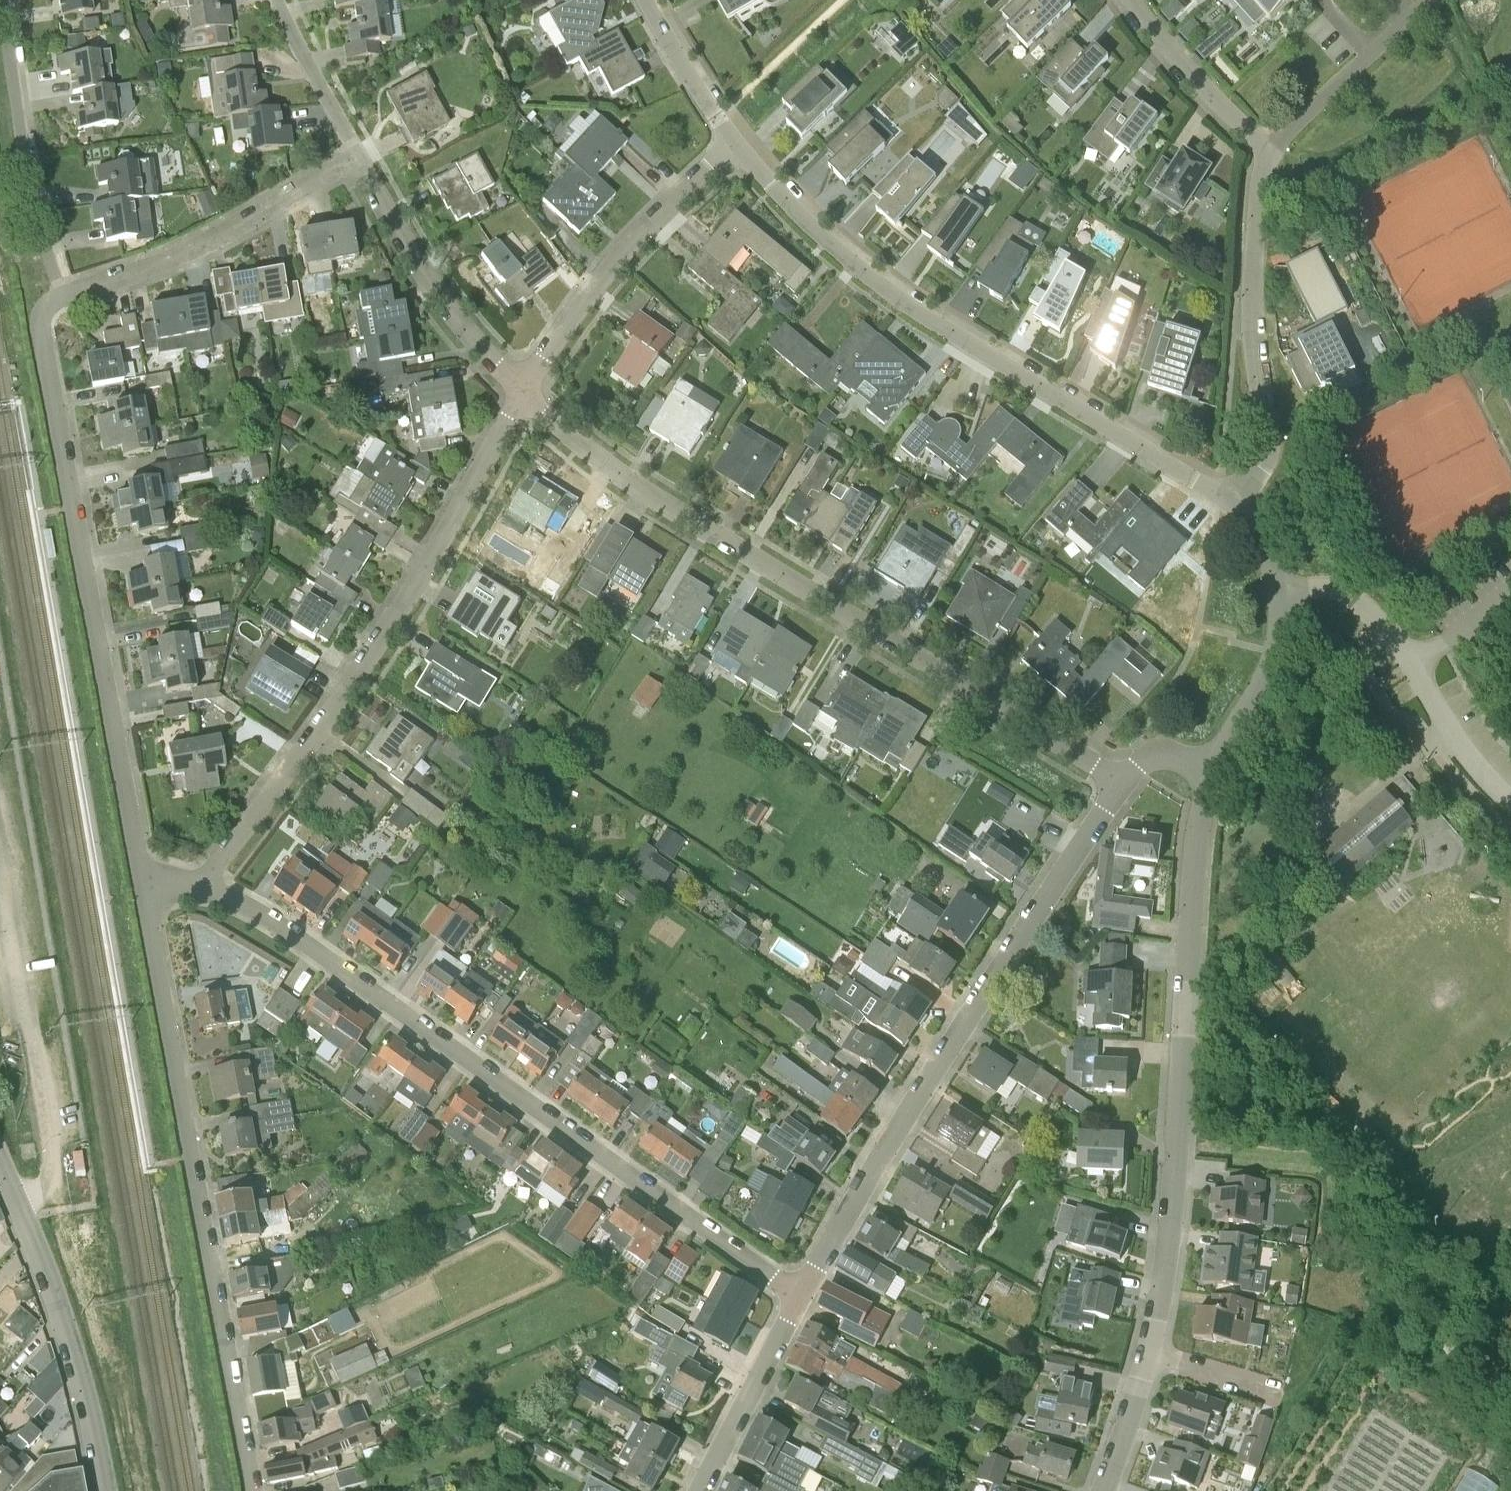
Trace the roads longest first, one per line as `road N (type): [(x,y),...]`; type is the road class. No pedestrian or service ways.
road 1 (residential): [(1101,1490),(1159,1320),(1195,839),(1214,770)]
road 2 (residential): [(207,882),(799,1291)]
road 3 (residential): [(1119,779),(621,475),(524,394)]
road 4 (residential): [(1258,518),(876,287),(734,143)]
road 5 (residential): [(140,886),(246,1490)]
road 6 (residential): [(140,886),(40,332),(44,311),(64,296)]
road 7 (residential): [(799,1291),(1119,779)]
road 8 (residential): [(207,882),(416,590),(524,394)]
road 9 (residential): [(1258,518),(1268,431),(1247,327),(1264,165)]
road 10 (unclassified): [(1510,800),(1471,759),(1358,597),(1339,586),(1271,588)]
road 11 (residential): [(105,1490),(60,1326),(0,1166)]
road 12 (residential): [(524,394),(591,296),(734,143)]
road 13 (residential): [(358,157),(204,246),(64,296)]
road 14 (residential): [(64,296),(30,189),(2,0)]
road 15 (residential): [(524,394),(483,353),(358,157)]
road 16 (residential): [(1264,165),(1438,0)]
road 17 (residential): [(693,1490),(799,1291)]
road 18 (residential): [(1264,165),(1135,0)]
road 19 (residential): [(1214,770),(1268,663),(1271,588)]
road 20 (residential): [(282,0),(358,157)]
road 21 (residential): [(734,143),(672,49),(651,0)]

